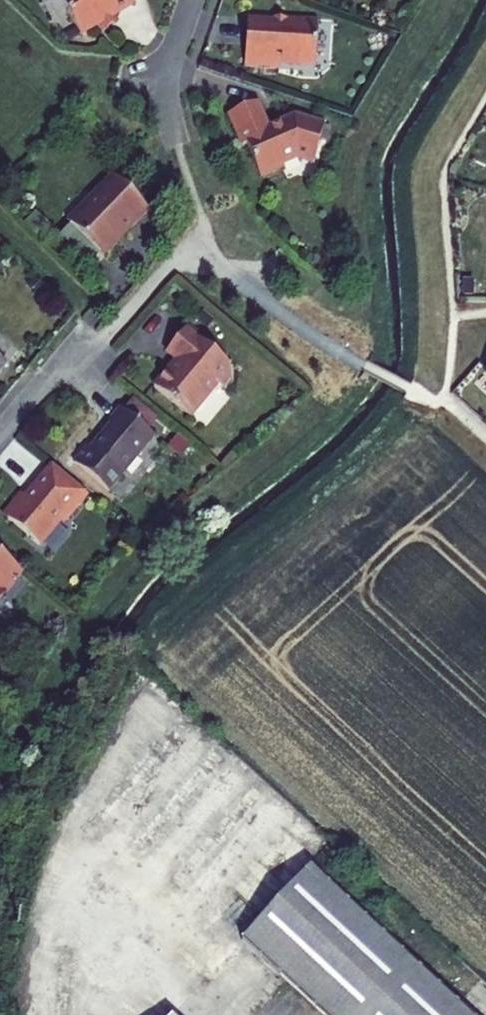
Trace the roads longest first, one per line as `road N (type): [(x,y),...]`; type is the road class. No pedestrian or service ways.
road 1 (residential): [(176,142),(168,64),(190,0)]
road 2 (residential): [(105,340),(55,374),(0,437)]

